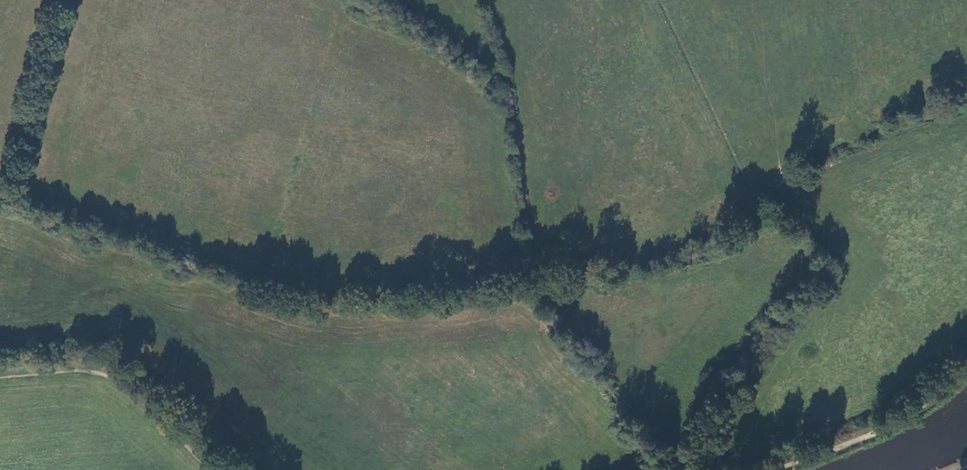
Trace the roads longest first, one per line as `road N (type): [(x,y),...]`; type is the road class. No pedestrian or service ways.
road 1 (track): [(217,469),(105,371),(0,372)]

